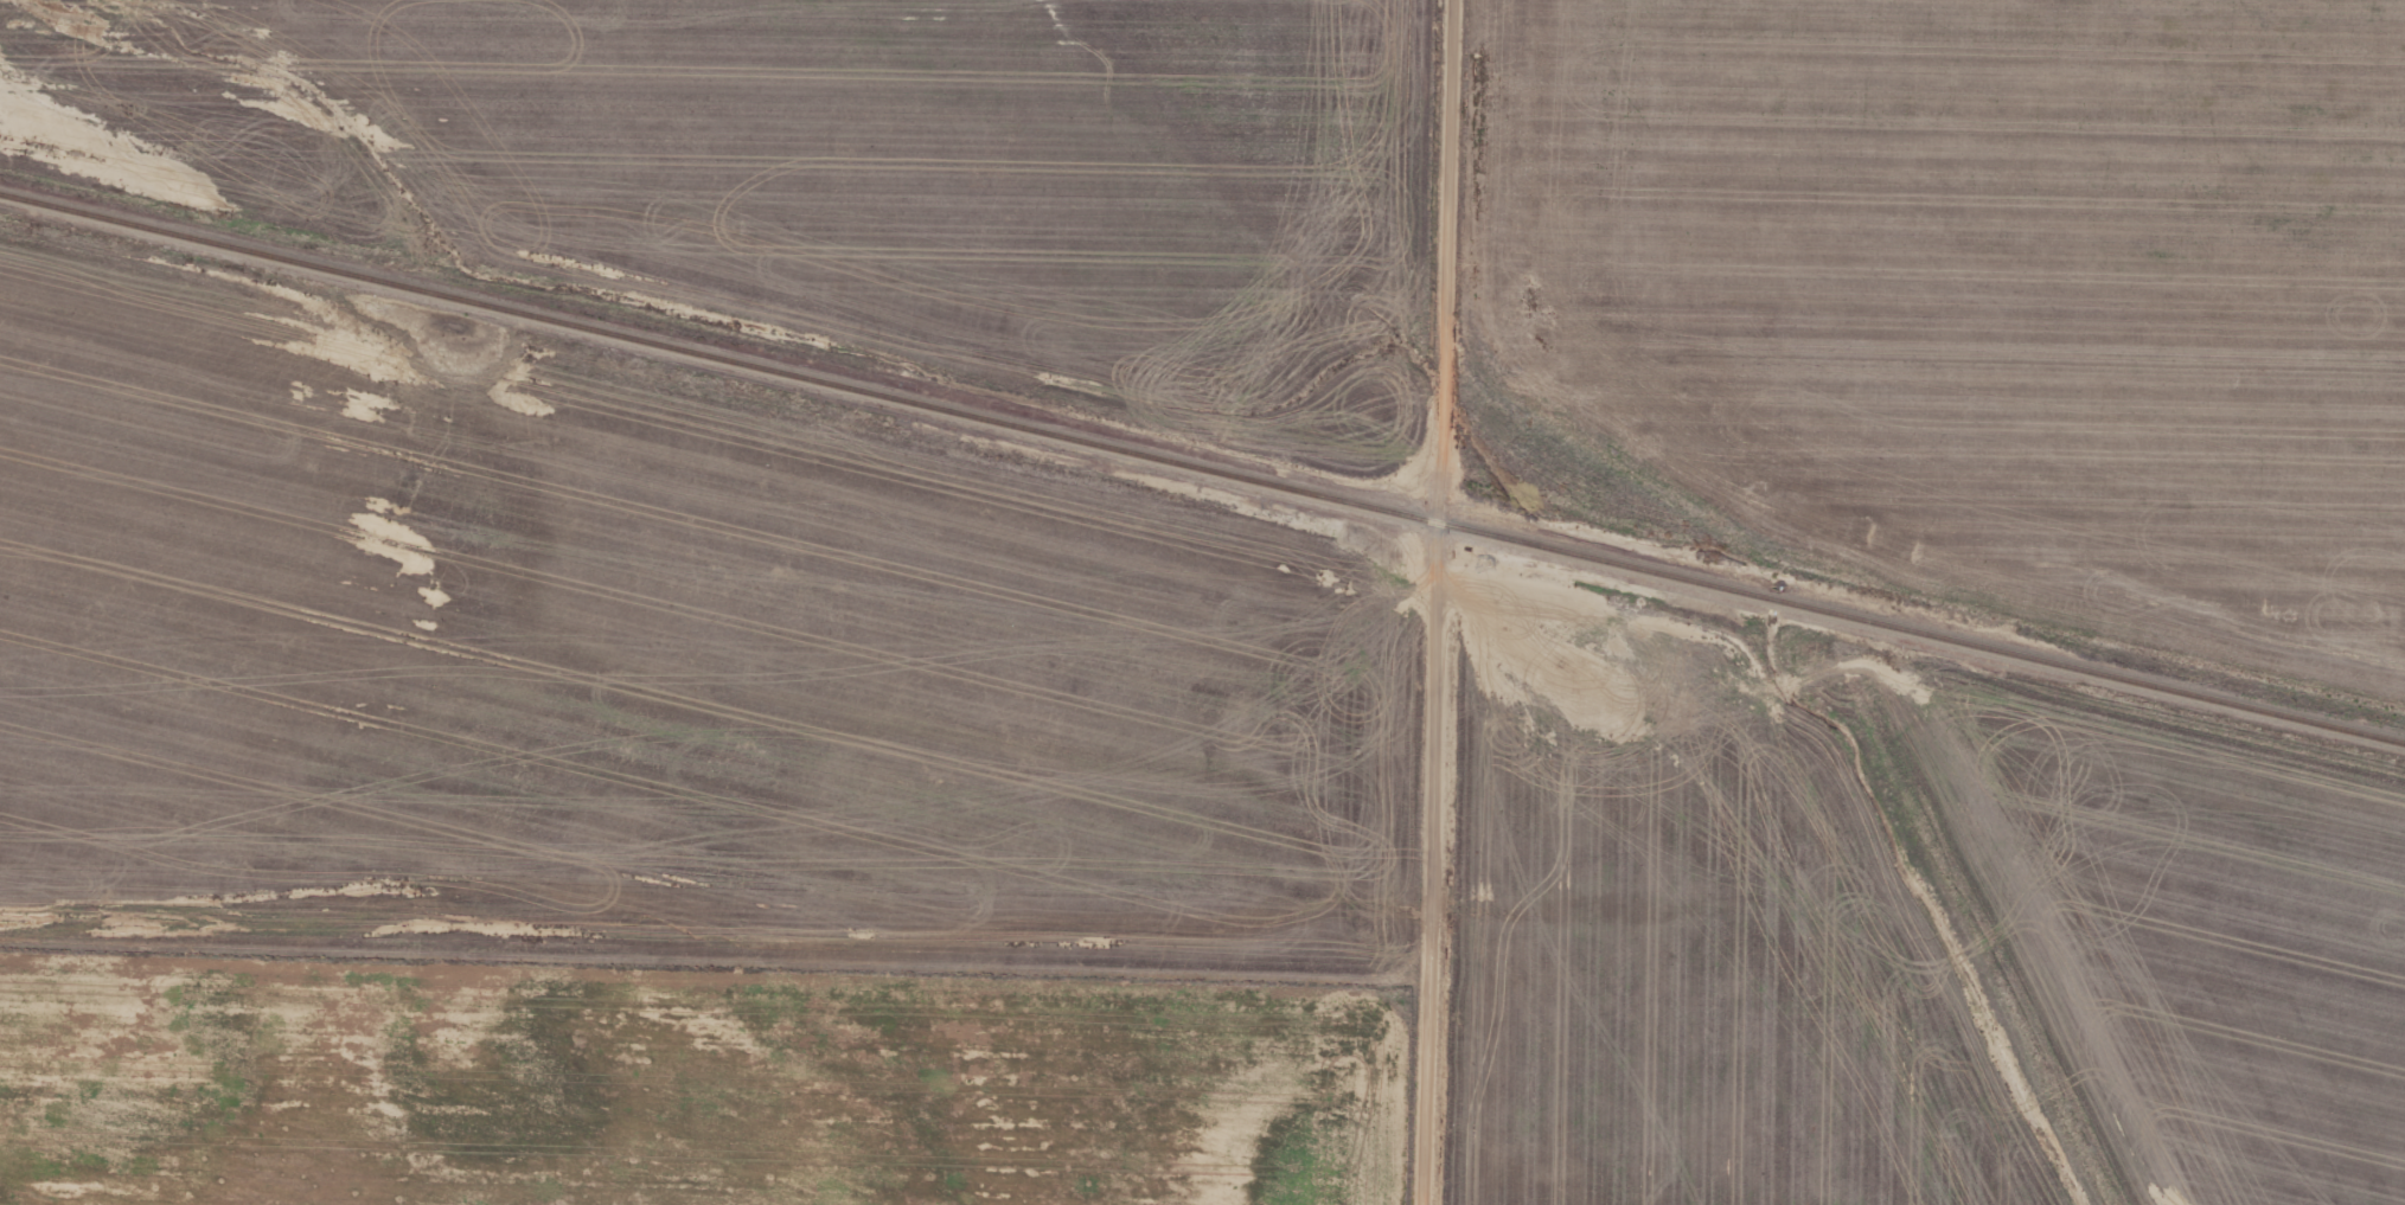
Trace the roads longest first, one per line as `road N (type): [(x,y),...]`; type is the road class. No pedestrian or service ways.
road 1 (residential): [(1425,1204),(1454,0)]

